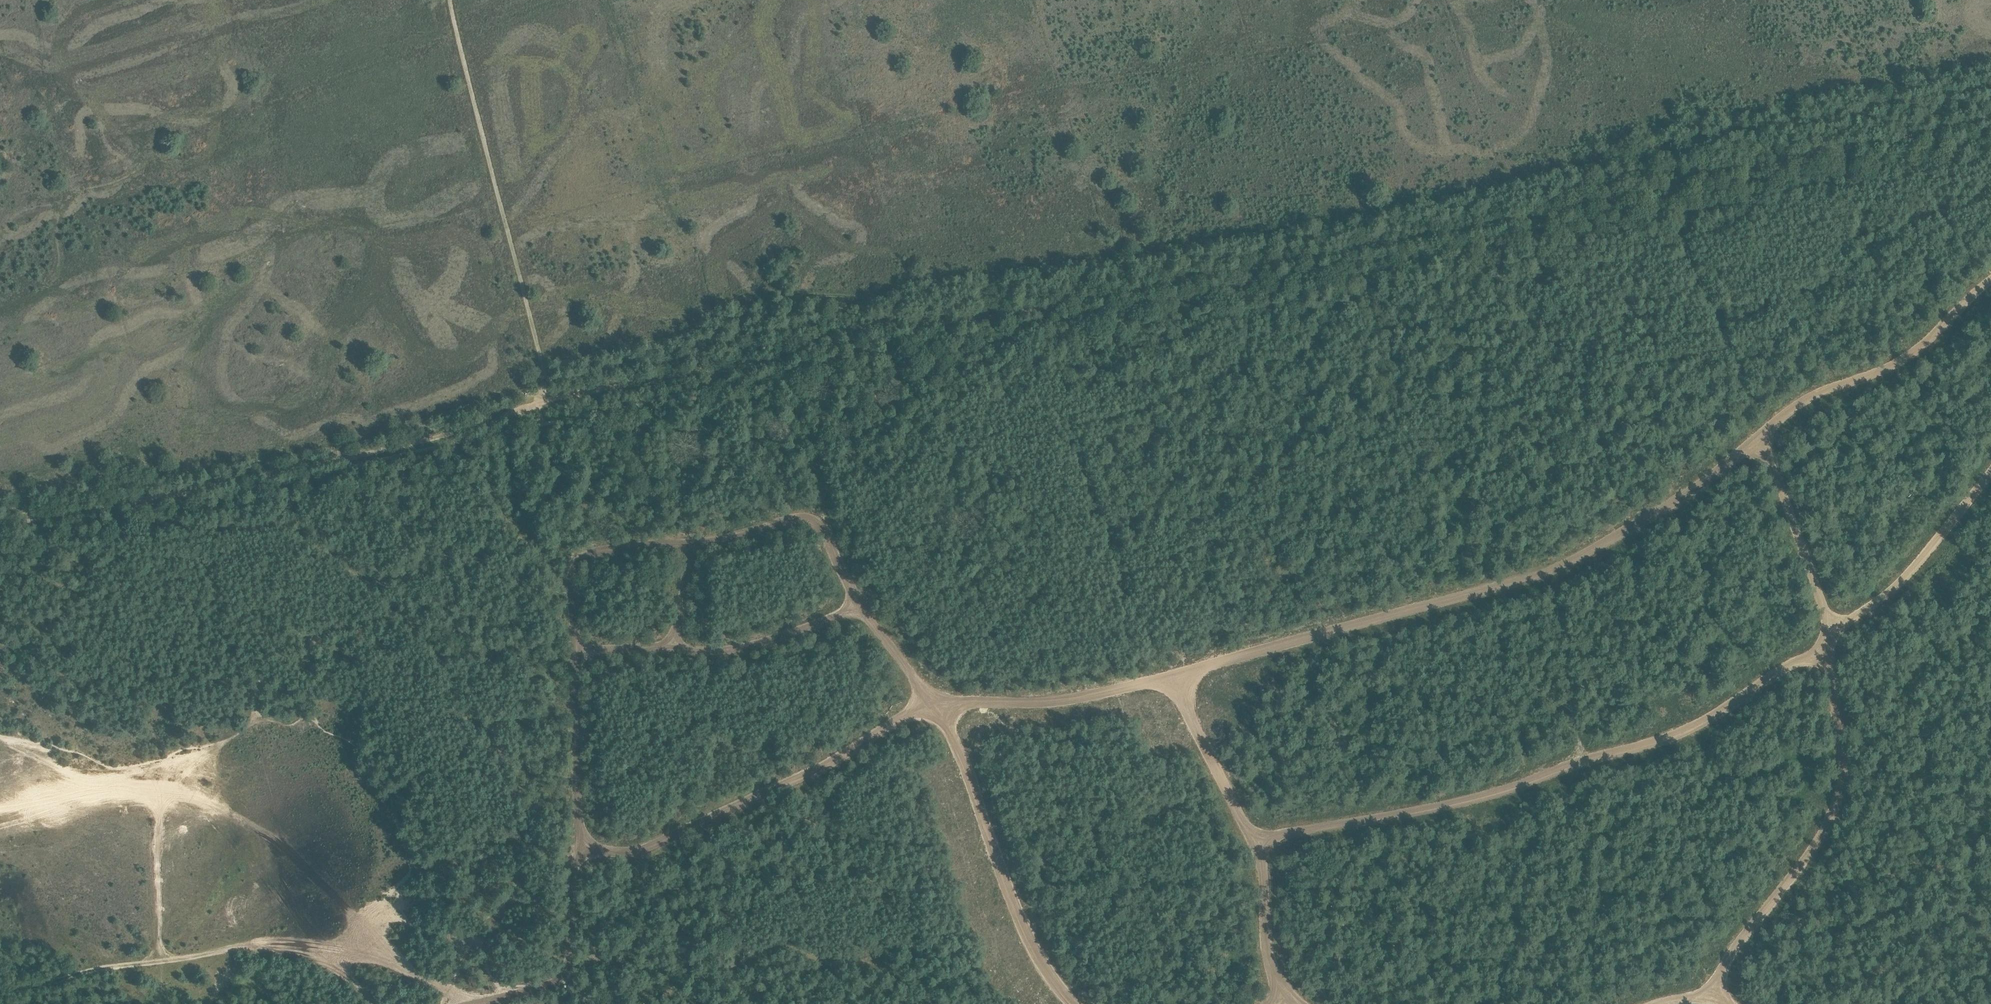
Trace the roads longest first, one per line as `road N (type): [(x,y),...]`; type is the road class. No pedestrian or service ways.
road 1 (track): [(543,405),(755,366),(859,328),(975,321),(1536,215),(1990,116)]
road 2 (track): [(1990,280),(1902,361),(1797,404),(1680,498),(1558,567),(1114,690),(1032,703),(935,704)]
road 3 (track): [(1990,473),(1893,590),(1820,649),(1700,724),(1471,800),(1252,838)]
road 4 (track): [(574,567),(603,551),(723,539),(794,518),(822,527),(851,590),(951,735),(1022,925),(1073,1003)]
road 5 (track): [(543,405),(371,453),(0,528)]
road 6 (track): [(480,1003),(556,983),(568,963),(579,850),(574,567)]
road 7 (track): [(1662,1003),(1712,994),(1832,815),(1842,747),(1820,649)]
road 8 (track): [(579,850),(657,844),(935,704)]
road 9 (track): [(543,363),(453,0)]
road 10 (track): [(1299,1003),(1278,987),(1269,963),(1252,838),(1172,675)]
road 11 (track): [(931,1003),(880,955),(823,962),(790,947),(648,1003)]
road 12 (track): [(575,650),(725,651),(860,604)]
road 13 (track): [(1832,633),(1758,437)]

